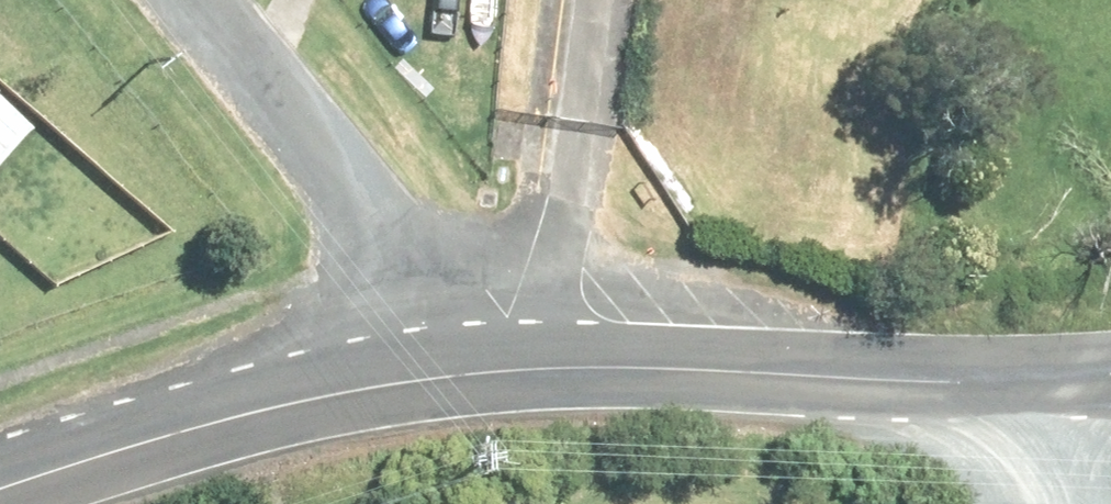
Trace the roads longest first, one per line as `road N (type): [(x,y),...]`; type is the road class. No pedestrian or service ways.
road 1 (unclassified): [(440,377),(568,370),(1087,378)]
road 2 (residential): [(175,0),(440,377)]
road 3 (unclassified): [(0,491),(259,414),(440,377)]
road 4 (unclassified): [(1085,503),(1087,378)]

